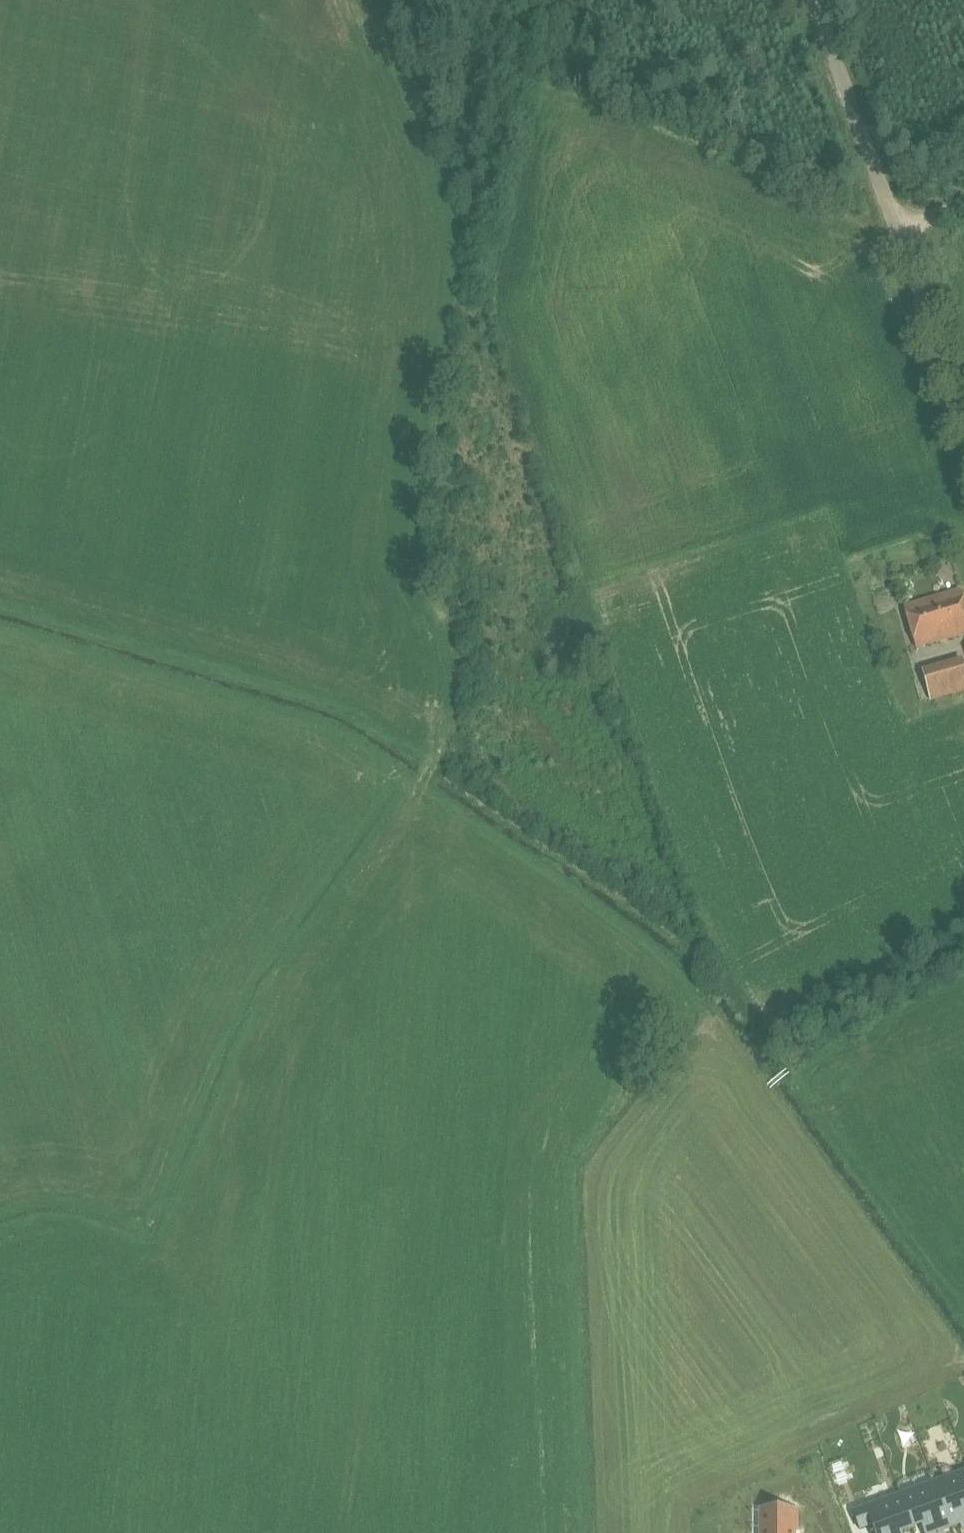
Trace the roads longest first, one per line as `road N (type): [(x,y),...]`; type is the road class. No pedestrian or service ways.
road 1 (unclassified): [(963,409),(813,0)]

